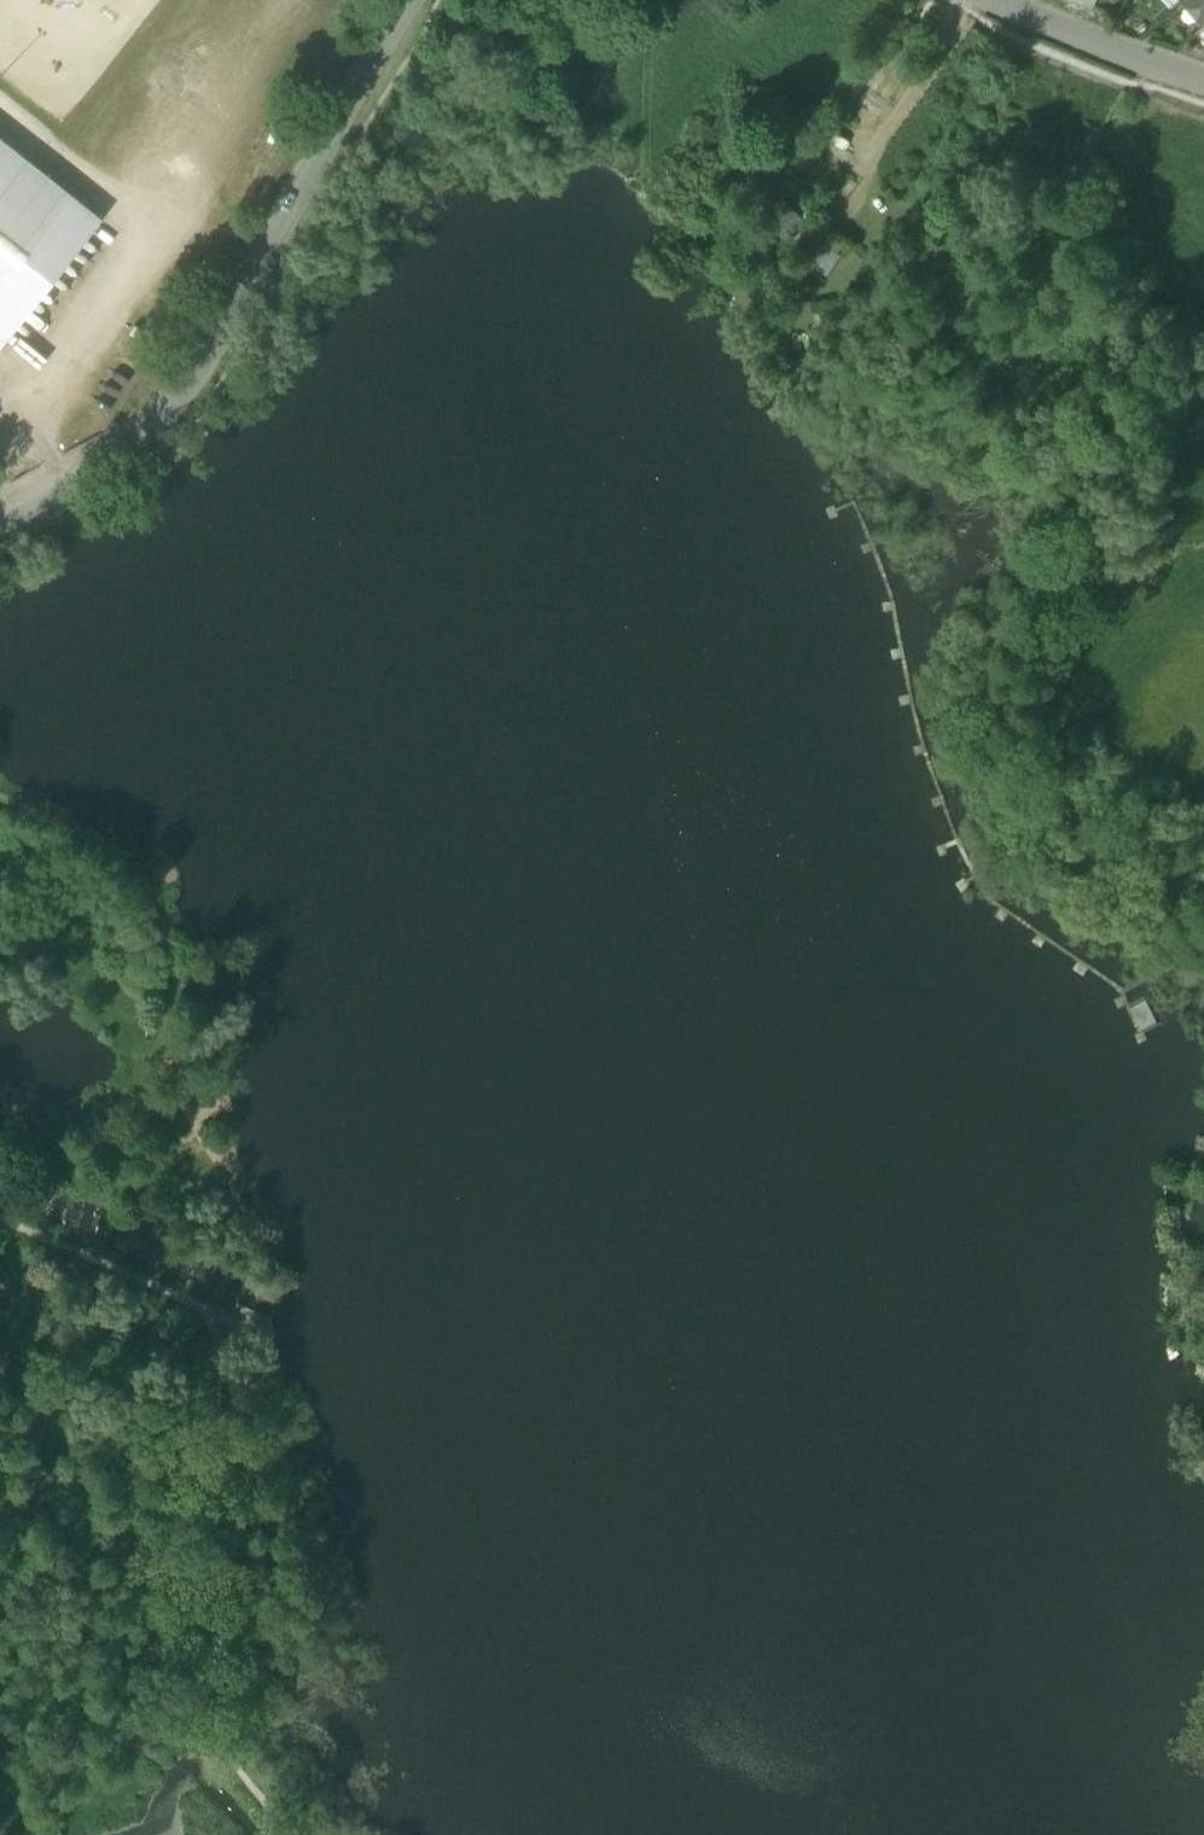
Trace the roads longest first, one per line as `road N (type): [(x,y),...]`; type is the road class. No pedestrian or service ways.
road 1 (residential): [(0,524),(164,417),(414,0)]
road 2 (residential): [(993,0),(1203,87)]

